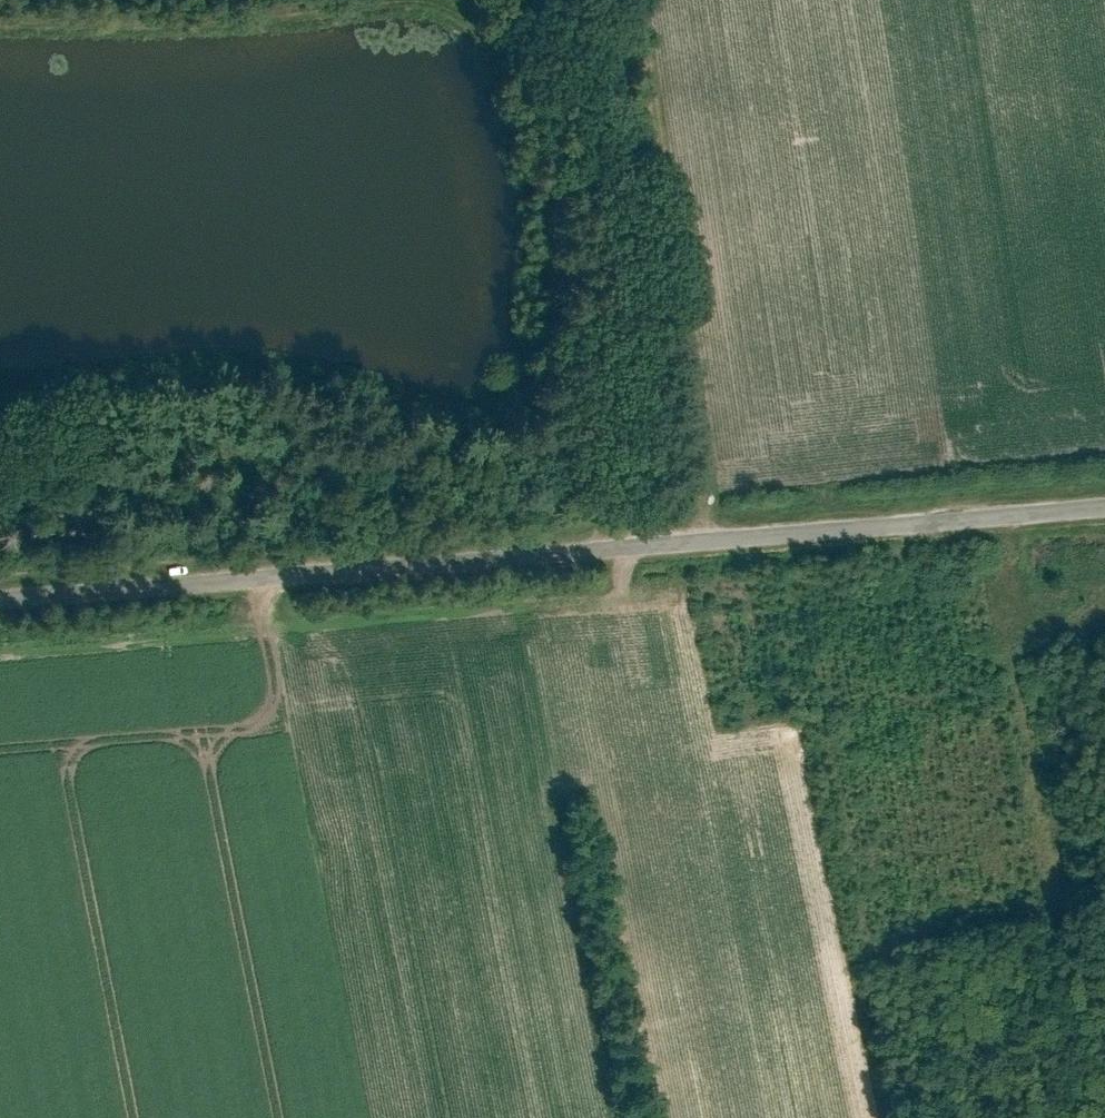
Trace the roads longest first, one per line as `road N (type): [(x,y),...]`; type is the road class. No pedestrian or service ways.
road 1 (unclassified): [(0,598),(1104,501)]
road 2 (track): [(633,0),(703,537)]

